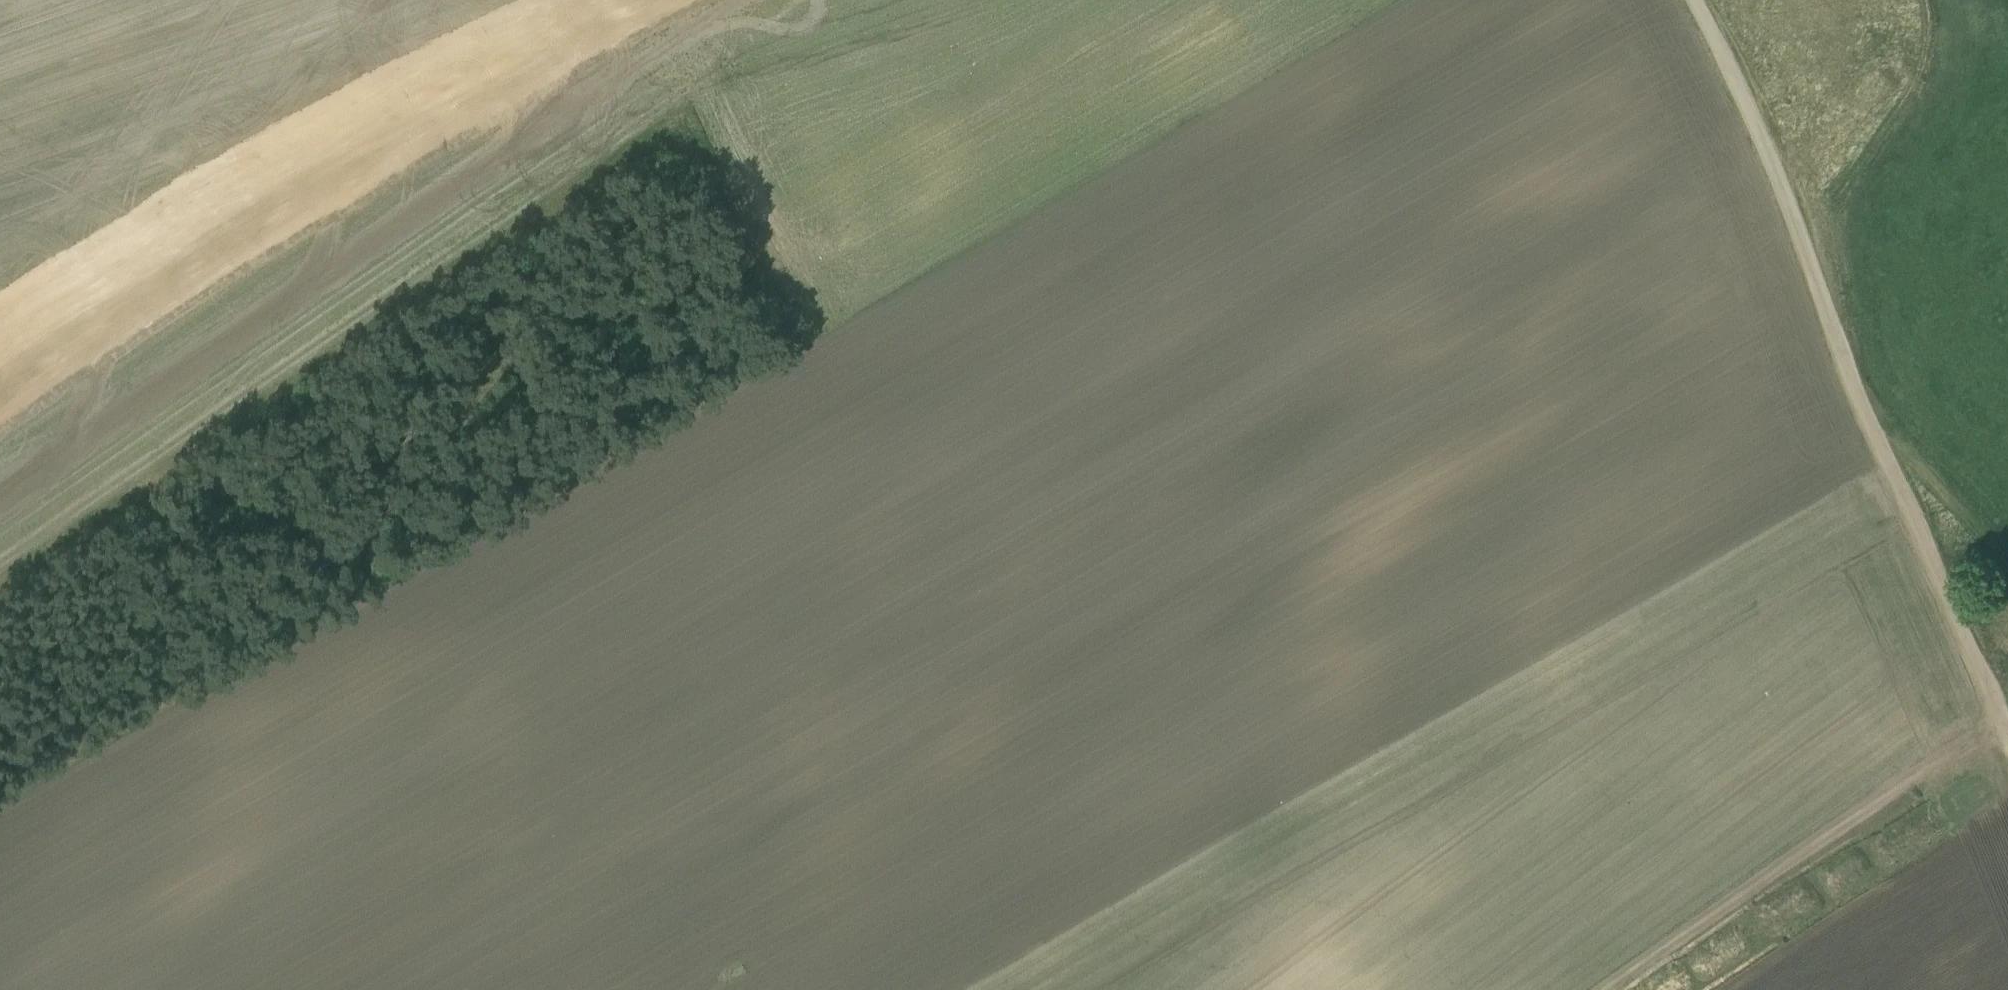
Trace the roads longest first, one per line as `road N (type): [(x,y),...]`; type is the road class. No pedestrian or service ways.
road 1 (track): [(1690,0),(1782,175),(1837,332),(2007,736)]

